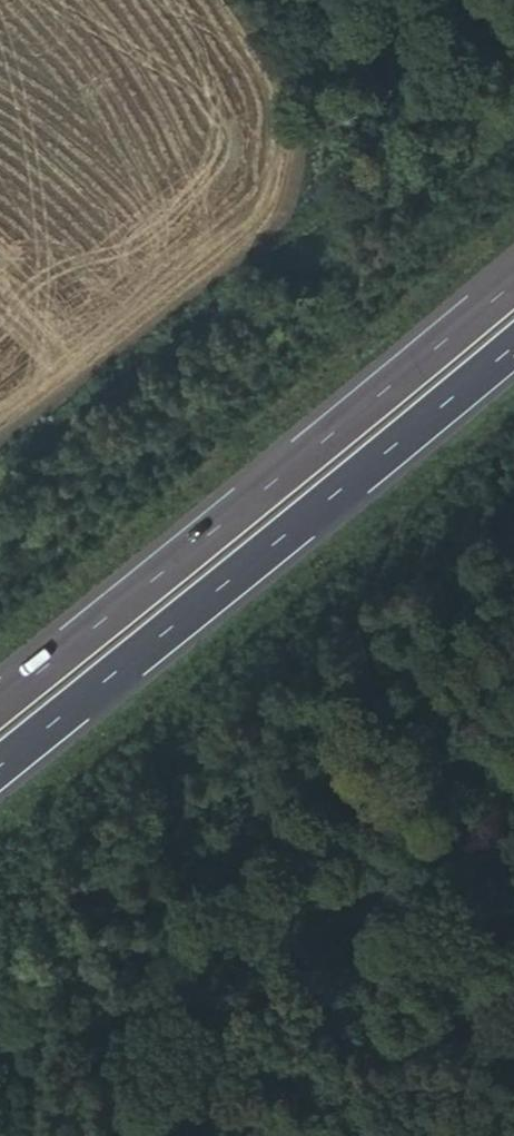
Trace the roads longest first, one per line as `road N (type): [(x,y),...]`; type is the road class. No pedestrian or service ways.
road 1 (motorway): [(513,263),(0,686)]
road 2 (motorway): [(0,764),(513,342)]

